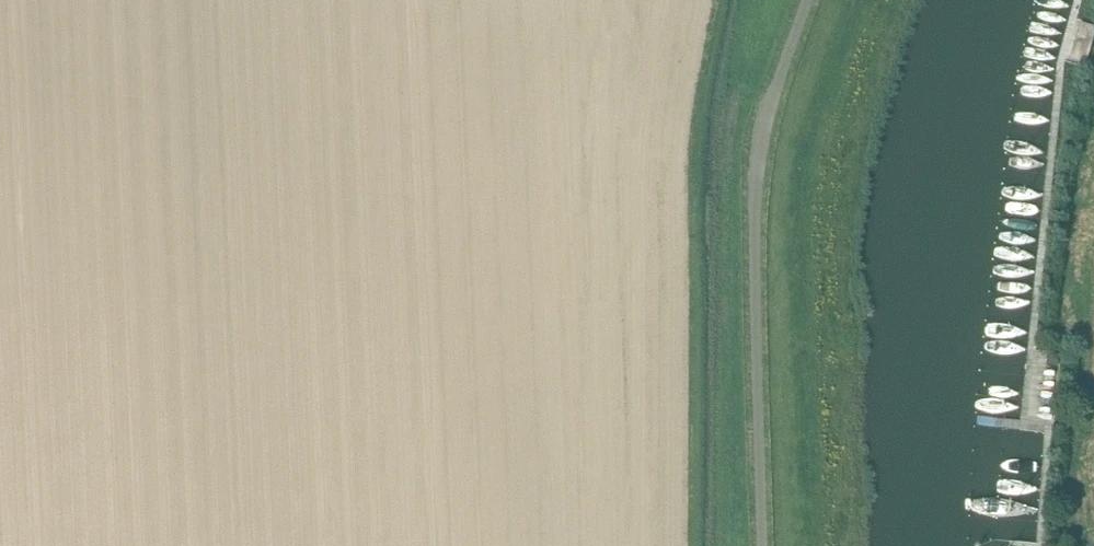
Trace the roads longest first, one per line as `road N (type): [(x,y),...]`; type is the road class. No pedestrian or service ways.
road 1 (unclassified): [(759,545),(754,194),(777,84),(808,0)]

